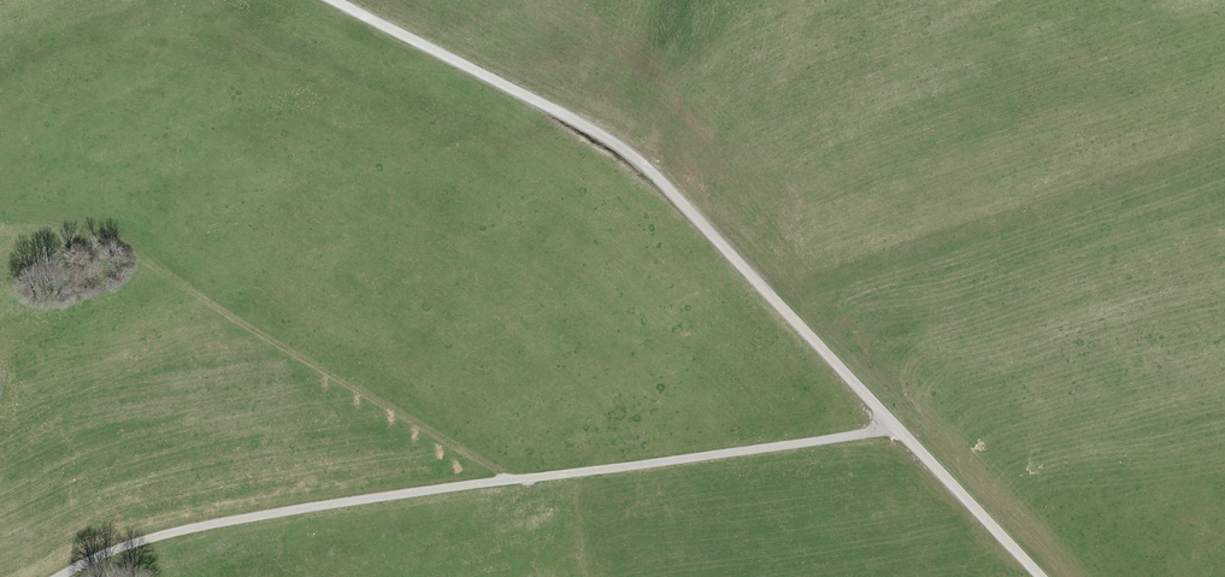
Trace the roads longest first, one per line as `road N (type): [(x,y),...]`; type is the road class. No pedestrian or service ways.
road 1 (unclassified): [(1039,576),(654,176),(578,122),(334,0)]
road 2 (track): [(892,424),(744,455),(202,526),(69,576)]

